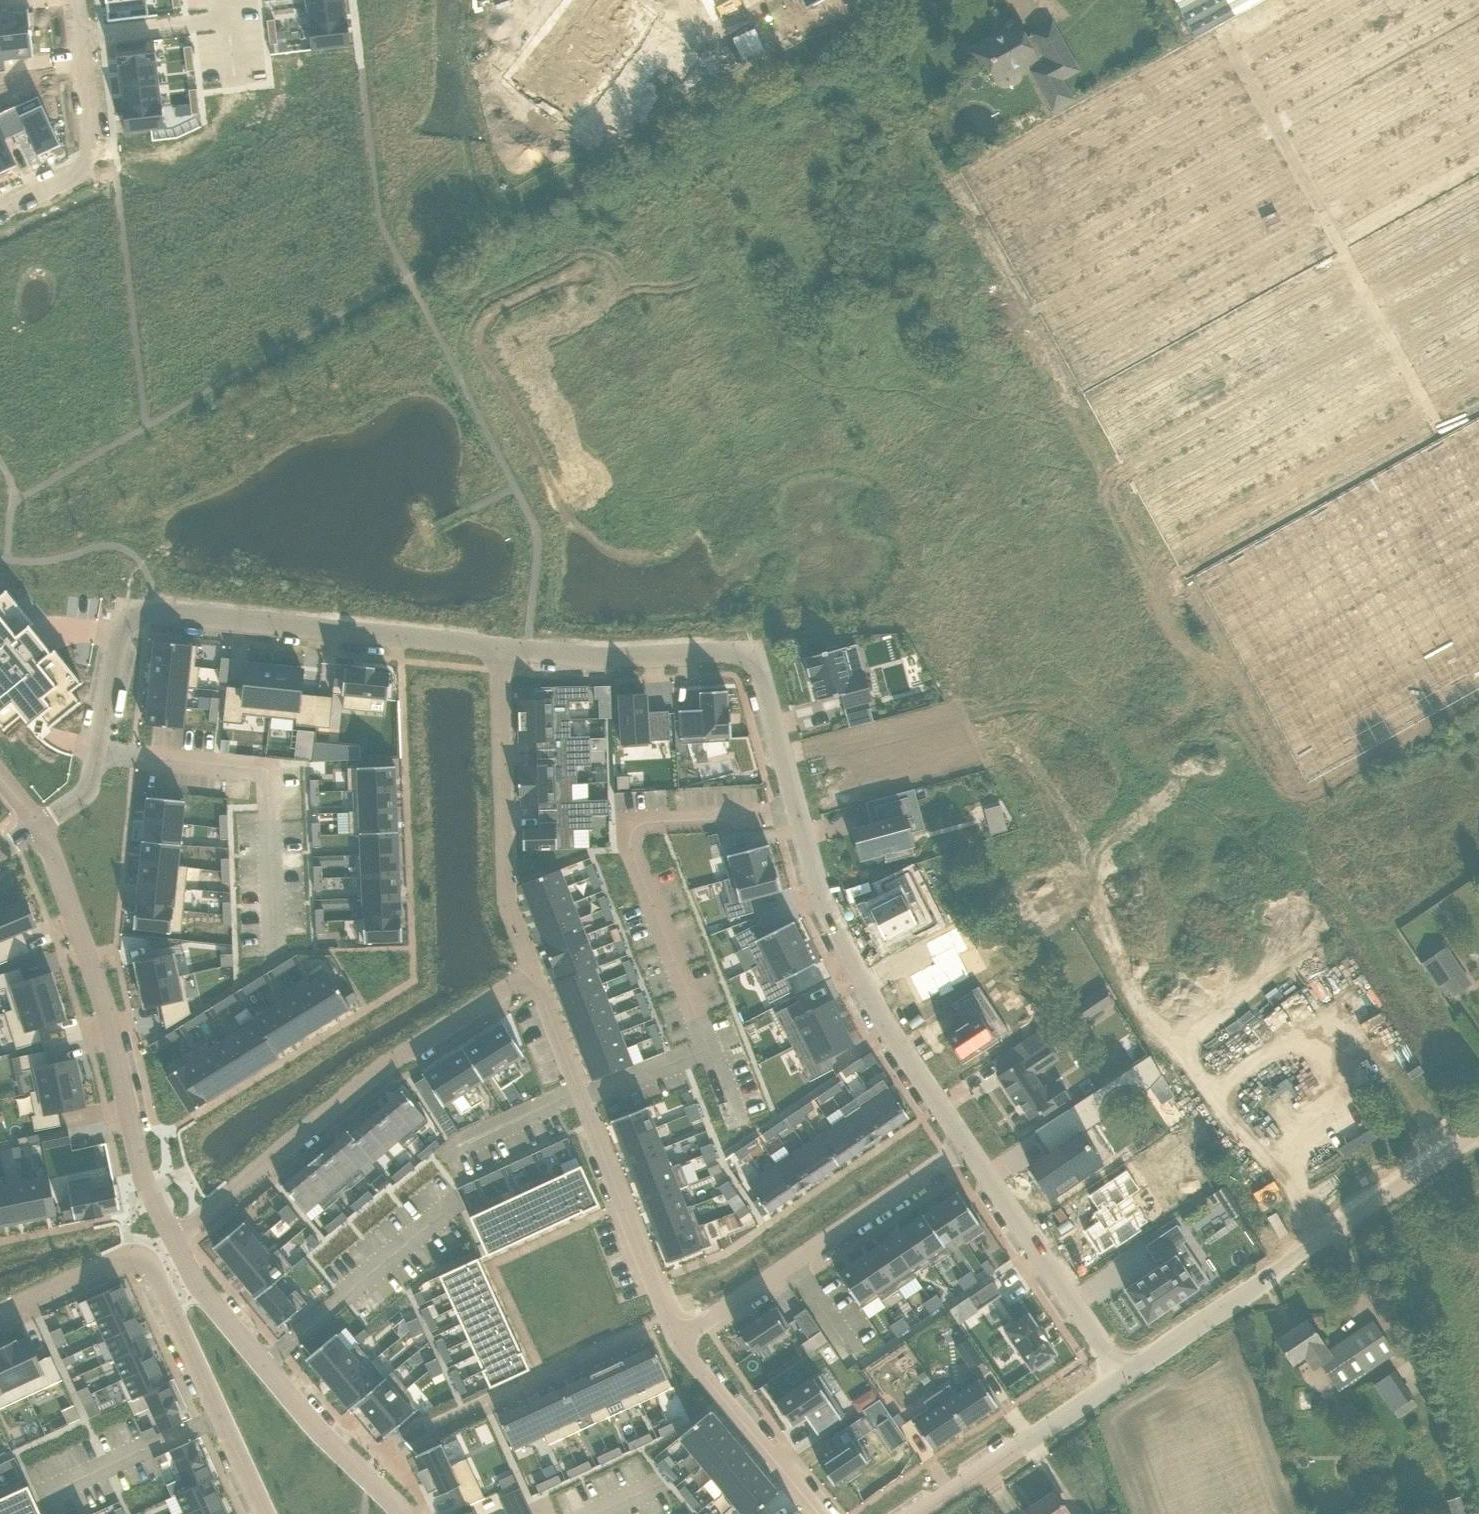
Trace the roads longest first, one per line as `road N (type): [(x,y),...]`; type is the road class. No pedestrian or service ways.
road 1 (residential): [(494,650),(126,608),(84,785),(34,825)]
road 2 (residential): [(529,977),(399,1054),(170,1237)]
road 3 (residential): [(34,825),(103,1011),(132,1145),(170,1237)]
road 4 (residential): [(1120,1374),(1478,1137)]
road 5 (residential): [(795,805),(760,673),(743,653),(494,650)]
road 6 (residential): [(795,805),(642,819),(626,833),(708,1046)]
road 7 (residential): [(961,1148),(848,963),(795,805)]
road 8 (residential): [(403,1513),(314,1426),(194,1281),(170,1237)]
road 9 (residential): [(679,1339),(961,1148)]
road 10 (residential): [(529,977),(506,900),(494,650)]
road 11 (residential): [(141,1260),(264,1513)]
road 12 (residential): [(1120,1374),(961,1148)]
road 13 (residential): [(0,206),(94,163),(75,0)]
road 14 (residential): [(679,1339),(577,1093)]
road 15 (residential): [(914,1513),(1120,1374)]
road 16 (residential): [(818,1513),(679,1339)]
road 17 (residential): [(141,1260),(117,1257),(0,1309)]
road 18 (residential): [(708,1046),(577,1093)]
road 19 (residential): [(577,1093),(529,977)]

